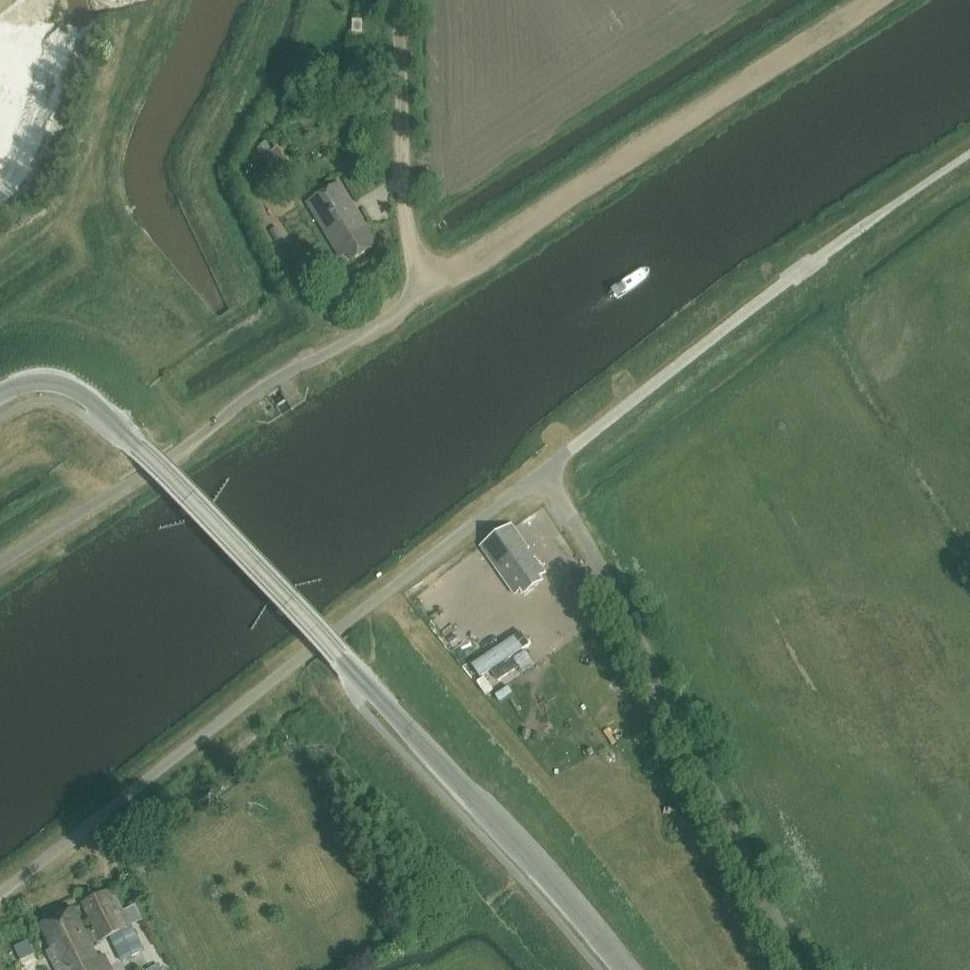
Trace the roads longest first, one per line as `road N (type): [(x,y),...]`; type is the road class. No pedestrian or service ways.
road 1 (unclassified): [(625,969),(348,659),(100,405),(56,380),(0,393)]
road 2 (unclassified): [(0,563),(406,304),(413,289),(396,0)]
road 3 (unclassified): [(546,469),(0,895)]
road 4 (unclassified): [(546,469),(663,691),(796,969)]
road 5 (track): [(867,0),(413,289)]
road 6 (unclassified): [(546,469),(827,252)]

